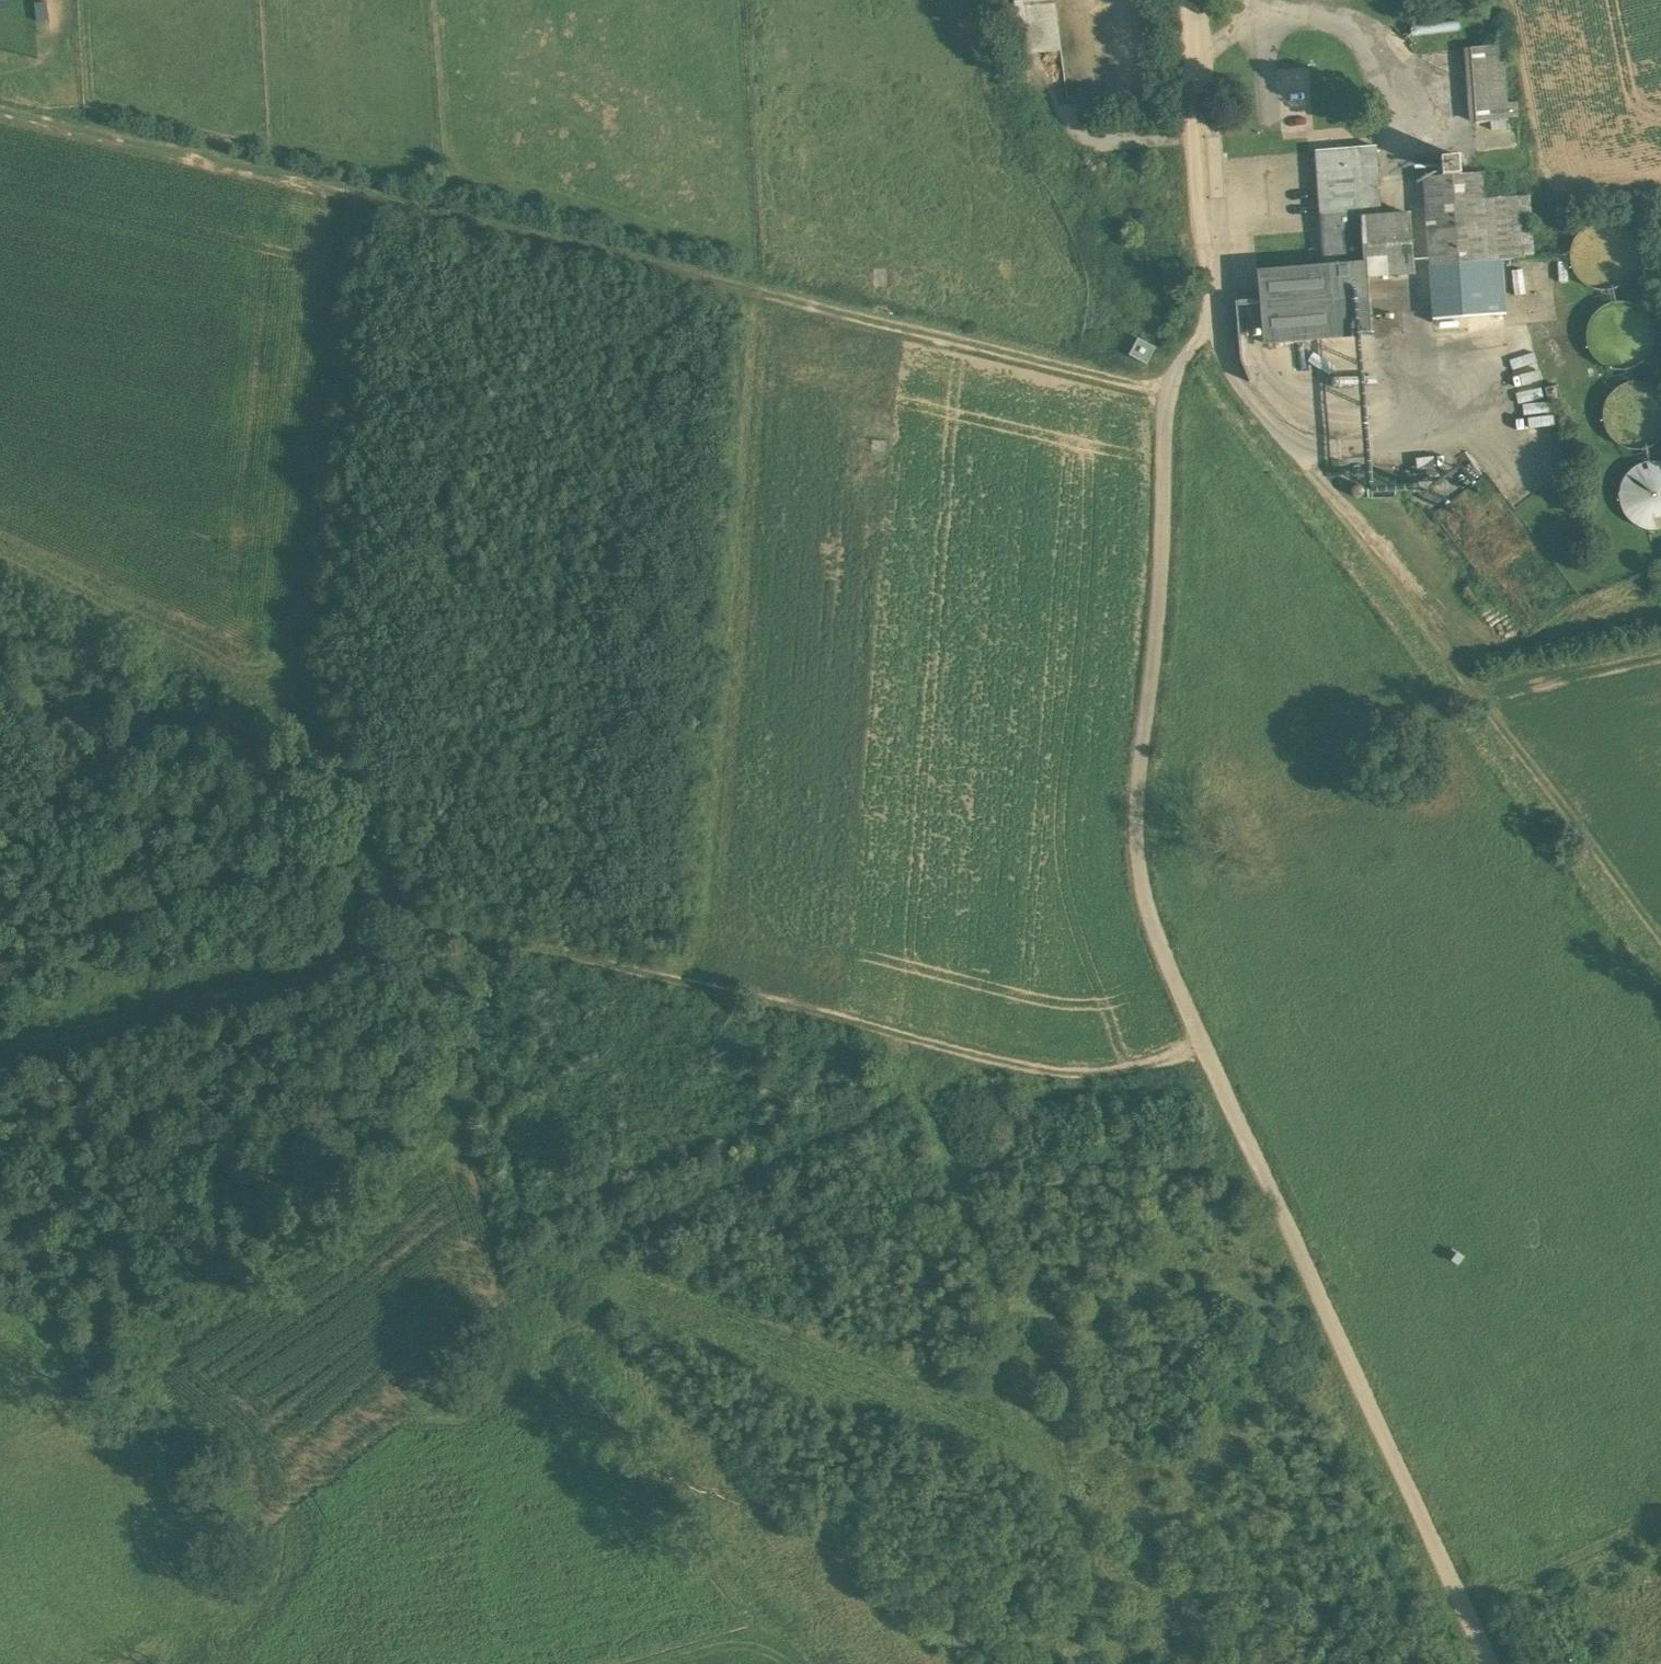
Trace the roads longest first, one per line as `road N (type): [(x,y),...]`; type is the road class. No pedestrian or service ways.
road 1 (track): [(1494,1663),(1147,906),(1141,814),(1161,625),(1167,388),(1211,324),(1203,260)]
road 2 (track): [(0,112),(1167,388)]
road 3 (track): [(1207,1046),(1119,1074),(1045,1072),(605,964),(416,939)]
road 4 (track): [(1219,1071),(1105,1093),(921,1093),(882,1108),(558,1274),(536,1369)]
road 5 (track): [(347,196),(303,658),(313,714),(352,784)]
road 6 (track): [(0,1049),(416,939),(352,784)]
road 7 (track): [(1660,935),(1453,655),(1458,641)]
road 8 (track): [(1301,452),(1458,641)]
road 9 (track): [(1660,607),(1532,647),(1458,641)]
road 10 (track): [(1211,324),(1253,405),(1301,452),(1338,450)]
road 11 (track): [(677,1663),(794,1631)]

